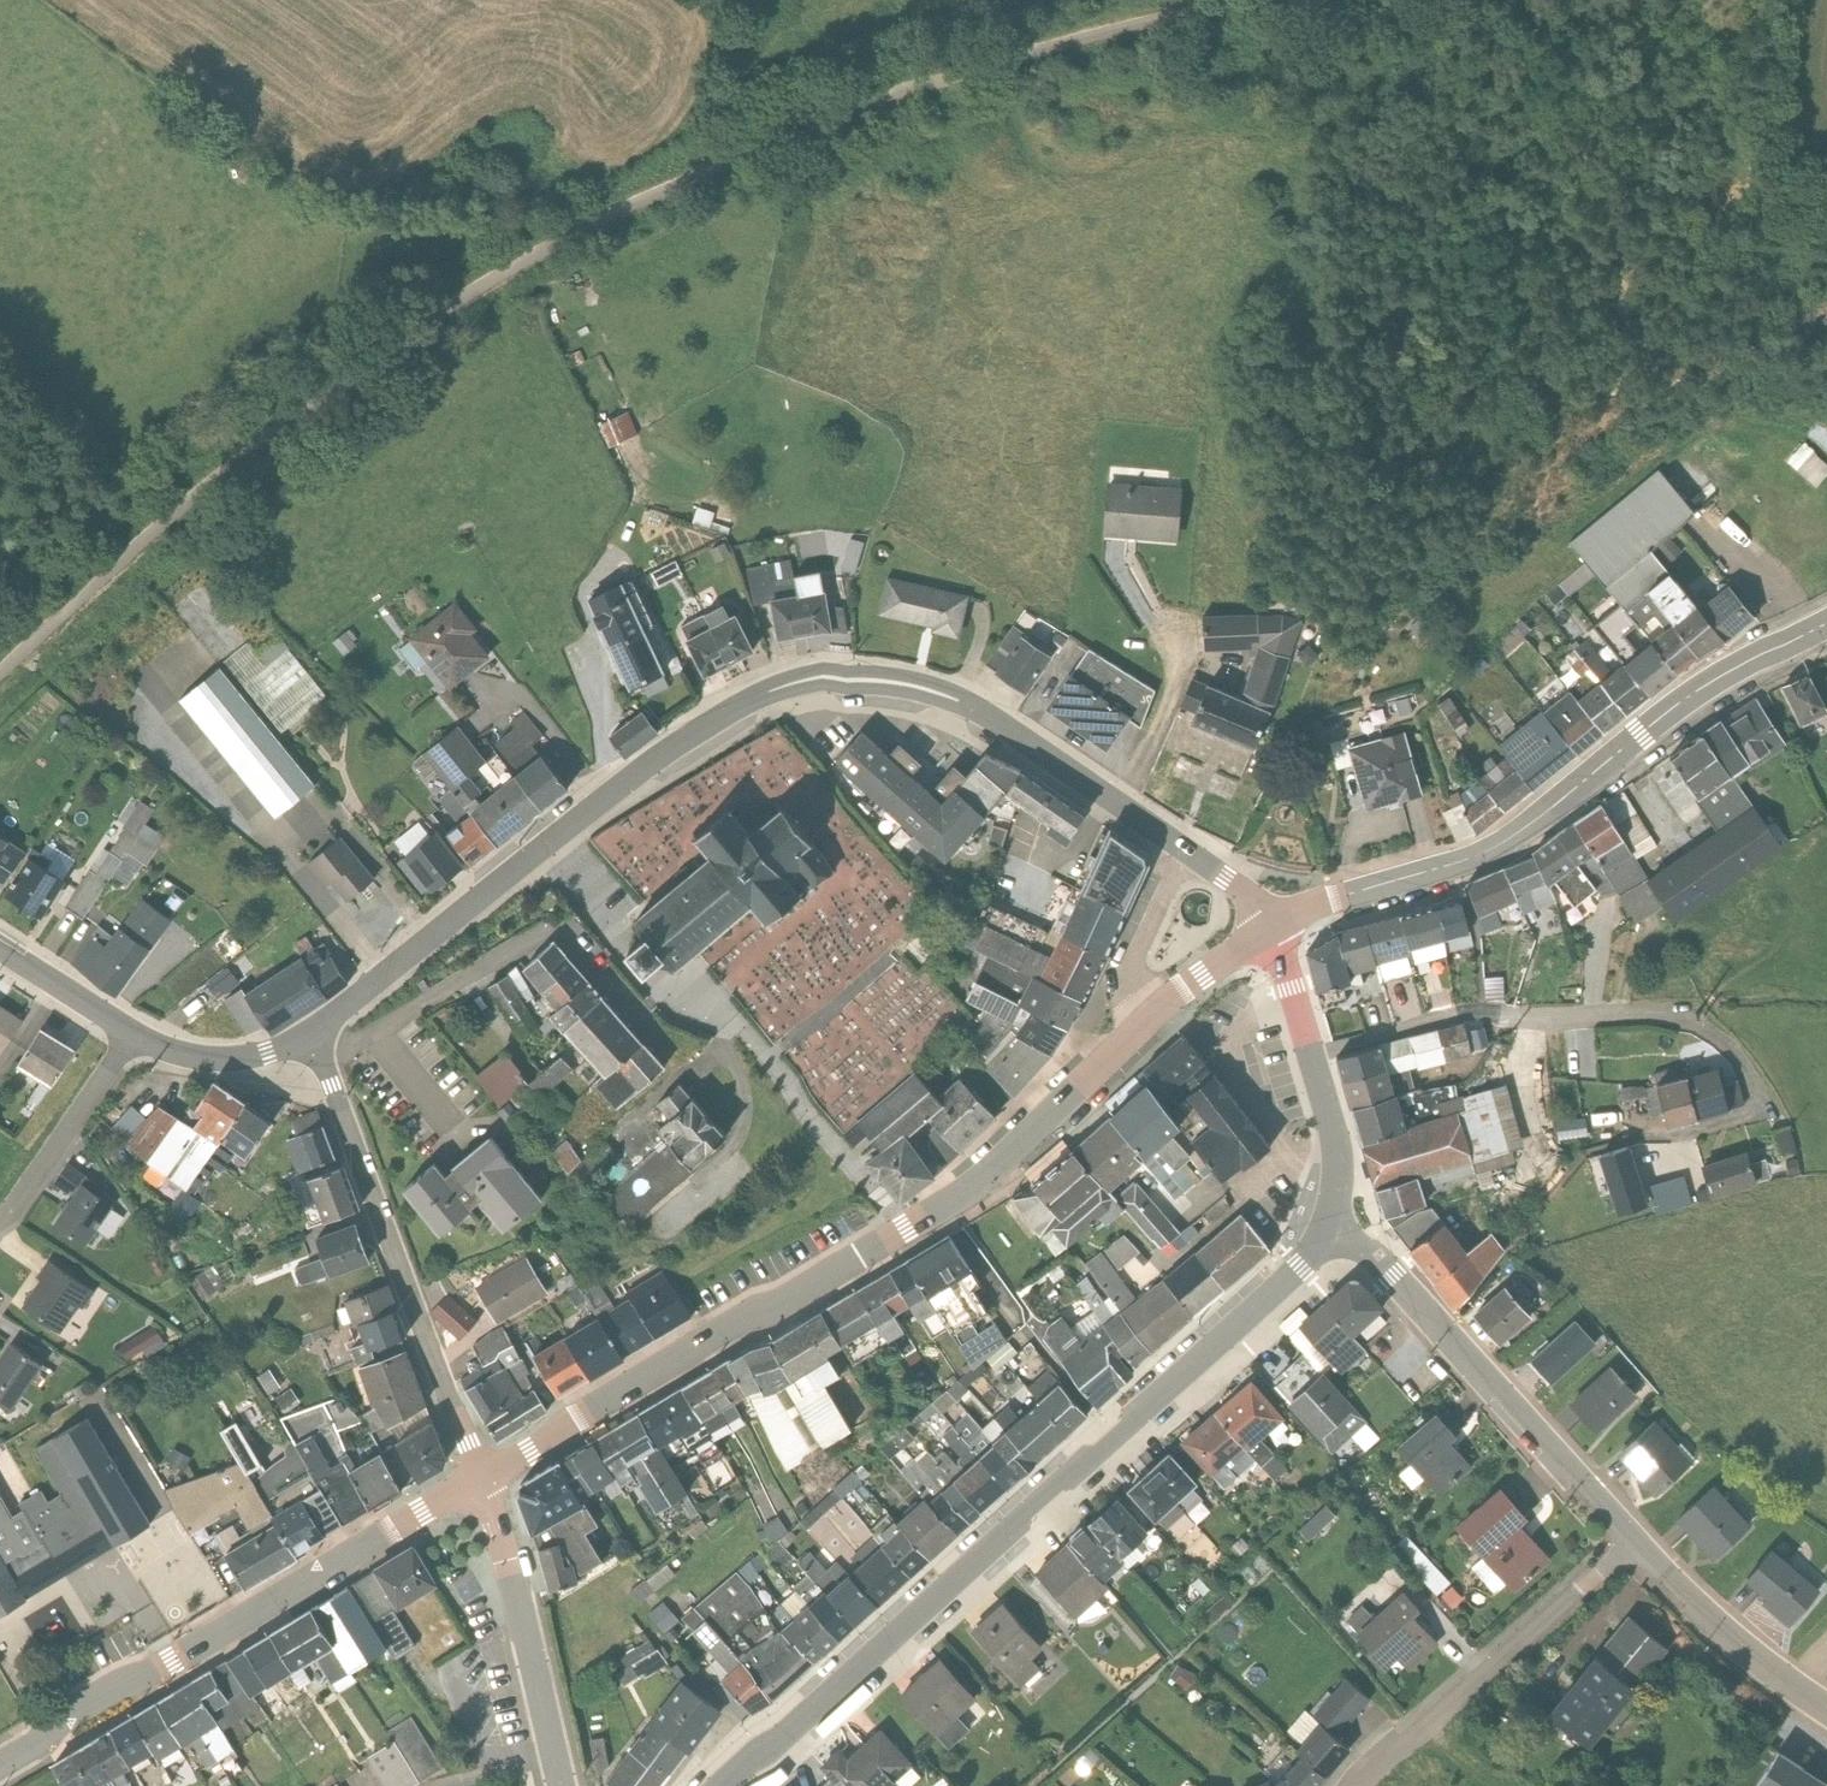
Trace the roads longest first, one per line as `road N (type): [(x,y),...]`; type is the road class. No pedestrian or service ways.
road 1 (tertiary): [(290,1094),(641,815),(697,776),(792,733),(837,727),(903,733),(976,760),(1181,904)]
road 2 (secondary): [(462,1553),(942,1259),(1138,1083)]
road 3 (tertiary): [(1332,1272),(1286,1329),(782,1785)]
road 4 (secondary): [(1269,977),(1326,952),(1452,917),(1509,889),(1695,742),(1826,670)]
road 5 (residential): [(1308,1112),(1451,1071),(1648,1068),(1699,1078),(1733,1104),(1777,1176)]
road 6 (residential): [(462,1553),(290,1094)]
road 7 (secondary): [(50,1785),(462,1553)]
road 8 (residential): [(1332,1272),(1642,1600)]
road 9 (residential): [(1642,1600),(1423,1785)]
road 10 (residential): [(1642,1600),(1718,1678),(1826,1761)]
road 11 (residential): [(462,1553),(492,1635),(522,1785)]
road 12 (residential): [(108,1092),(0,1254)]
road 13 (residential): [(1181,904),(1124,1025),(1138,1083)]
road 14 (tertiary): [(108,1092),(141,1107),(216,1116),(290,1094)]
road 15 (secondary): [(1138,1083),(1269,977)]
road 16 (tertiary): [(1308,1112),(1336,1229),(1332,1272)]
road 17 (tertiary): [(1269,977),(1308,1112)]
road 18 (tertiary): [(0,1020),(108,1092)]

